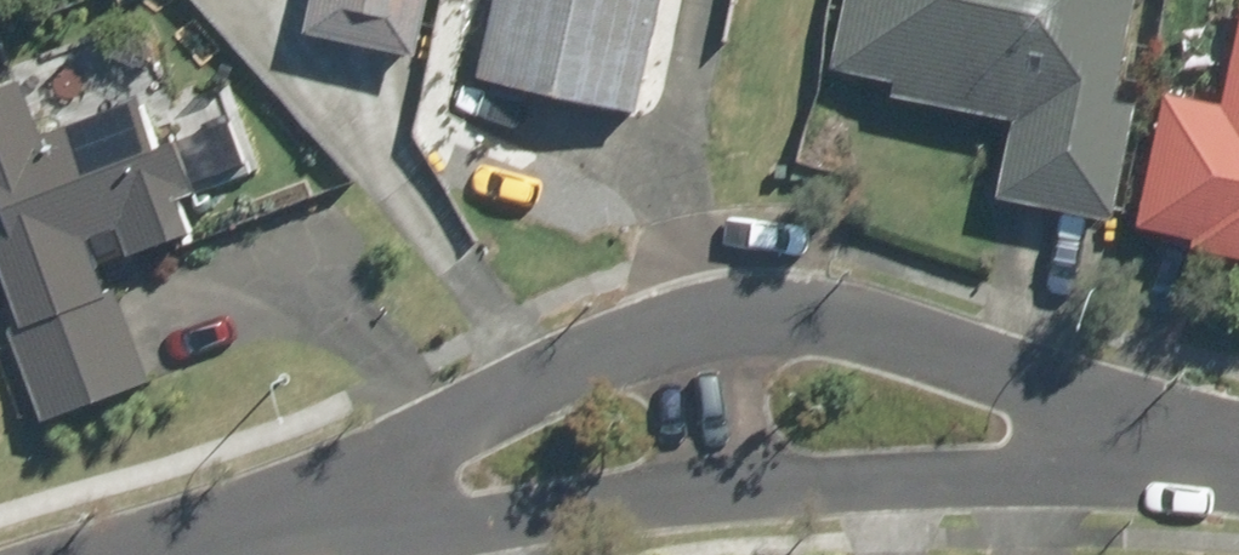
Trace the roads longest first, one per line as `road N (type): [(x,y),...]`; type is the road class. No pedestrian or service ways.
road 1 (residential): [(227,552),(448,430),(619,350),(716,328),(801,324),(899,337),(1013,372),(1202,448)]
road 2 (residential): [(1202,448),(227,552)]

